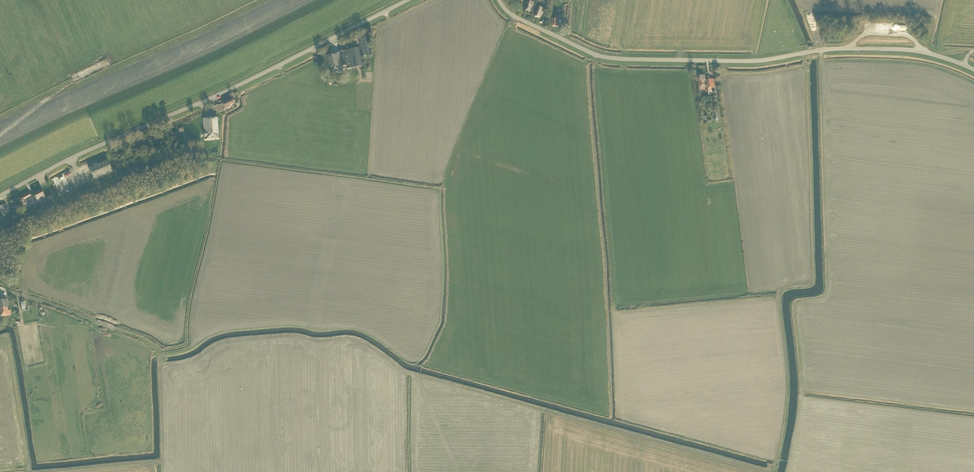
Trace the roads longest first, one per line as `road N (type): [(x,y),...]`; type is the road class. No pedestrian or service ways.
road 1 (unclassified): [(499,0),(515,17),(608,58),(759,61),(901,49),(963,64)]
road 2 (unclassified): [(0,195),(407,0)]
road 3 (track): [(789,471),(802,378),(796,307),(824,298),(829,288),(821,50)]

